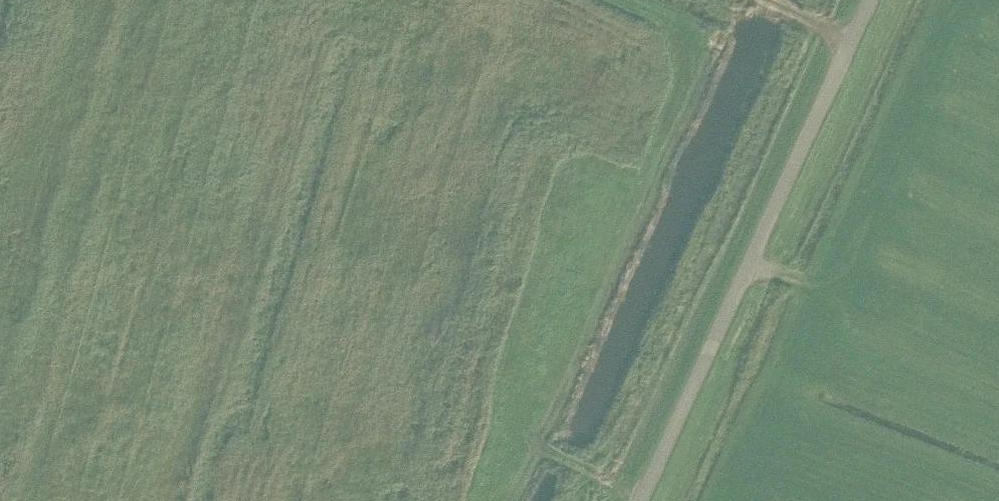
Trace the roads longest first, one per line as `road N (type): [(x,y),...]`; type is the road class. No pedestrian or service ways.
road 1 (unclassified): [(641,500),(870,0)]

